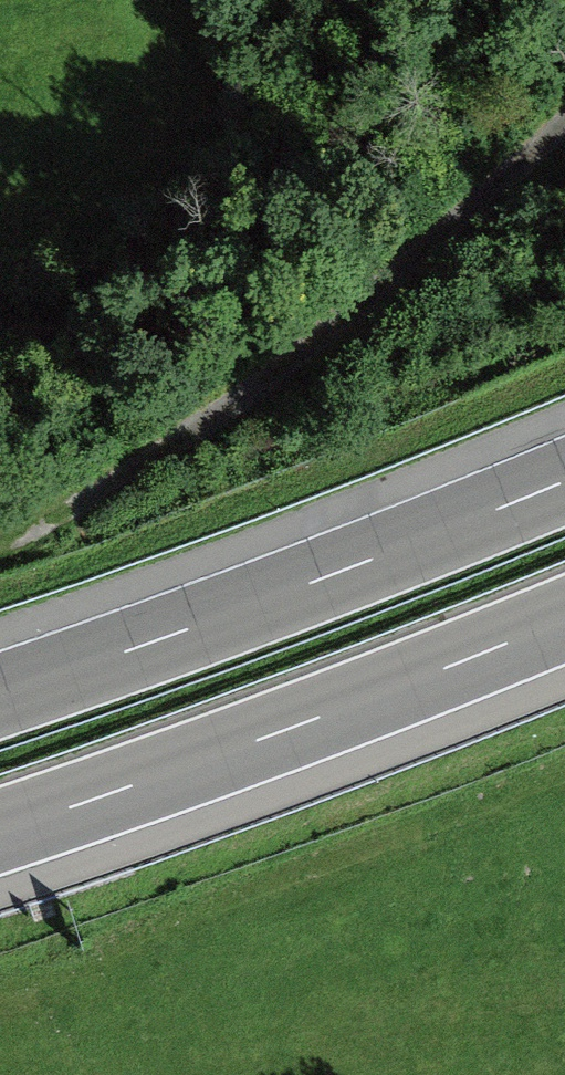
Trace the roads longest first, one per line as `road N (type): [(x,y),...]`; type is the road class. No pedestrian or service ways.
road 1 (track): [(564,133),(248,418),(99,510),(51,527)]
road 2 (motorway): [(564,479),(0,694)]
road 3 (motorway): [(0,833),(564,621)]

